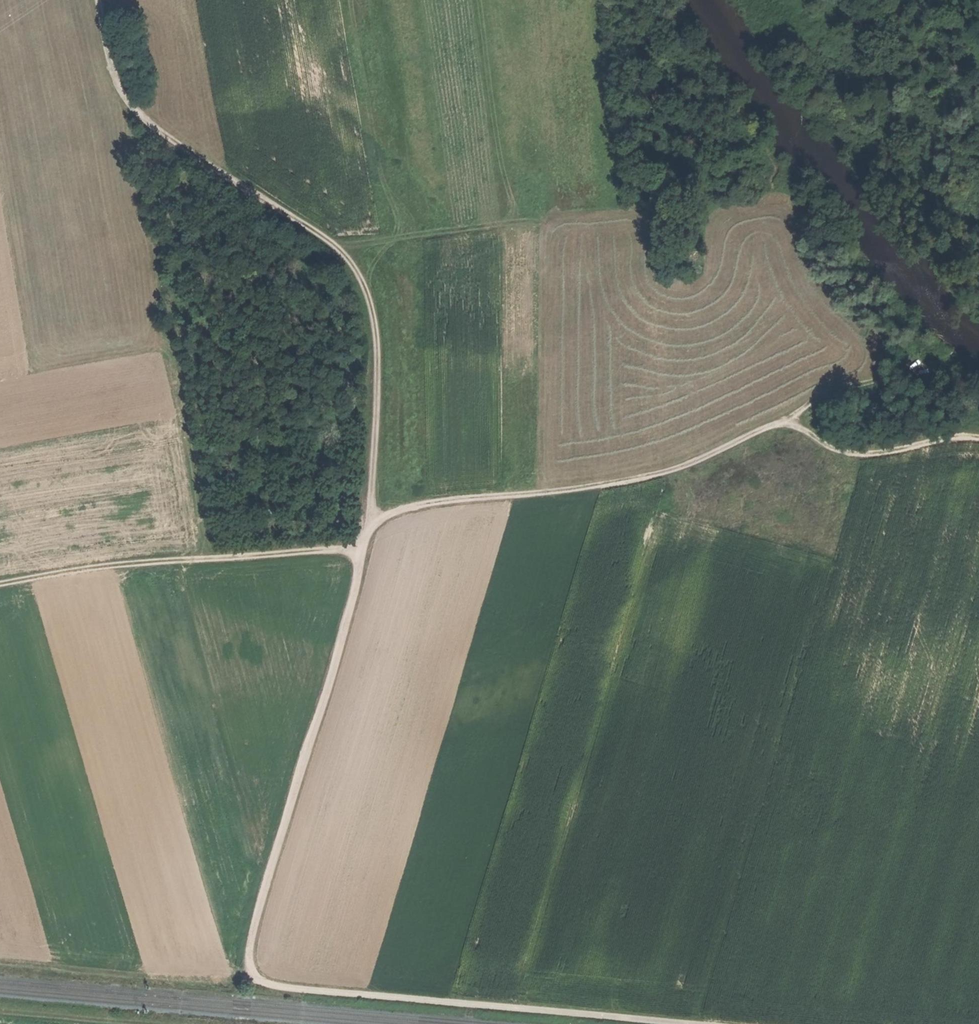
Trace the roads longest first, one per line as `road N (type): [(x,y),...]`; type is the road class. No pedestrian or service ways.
road 1 (track): [(99,0),(106,47),(133,107),(335,245),(358,273),(377,344),(373,524)]
road 2 (track): [(373,524),(414,507),(638,480),(778,423),(859,454),(978,437)]
road 3 (track): [(254,978),(253,933),(373,524)]
road 4 (track): [(719,1023),(254,978)]
road 5 (track): [(0,585),(121,565),(364,552)]
road 6 (track): [(254,978),(105,977),(0,965)]
road 7 (track): [(0,1010),(143,1023)]

